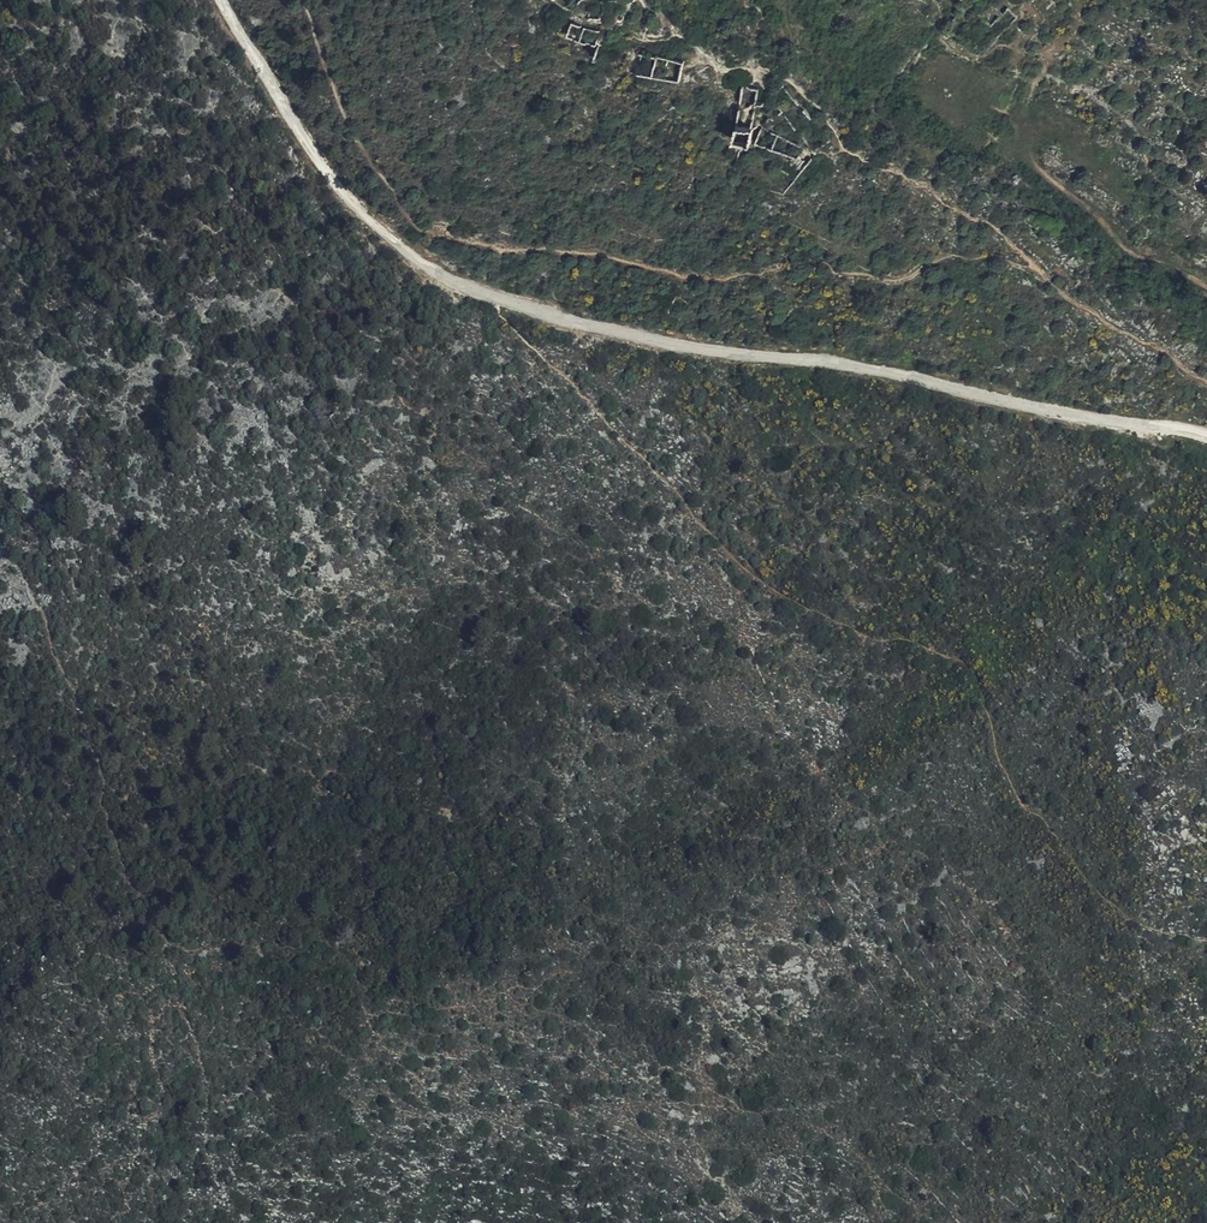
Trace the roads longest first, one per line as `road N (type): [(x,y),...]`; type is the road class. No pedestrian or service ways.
road 1 (unclassified): [(225,0),(295,129),(352,203),(431,270),(489,298),(715,351),(826,363),(1206,437)]

